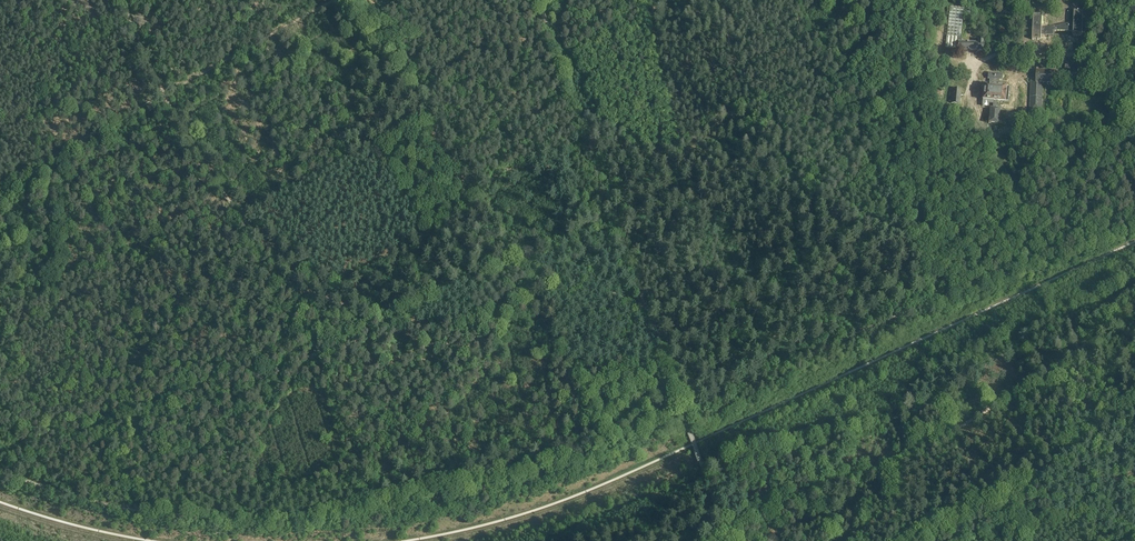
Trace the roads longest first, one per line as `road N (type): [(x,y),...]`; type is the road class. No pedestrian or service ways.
road 1 (track): [(545,297),(474,325),(385,318),(306,287),(189,143),(119,0)]
road 2 (track): [(687,424),(738,387),(1134,213)]
road 3 (track): [(0,185),(334,0)]
road 4 (track): [(558,57),(615,216)]

